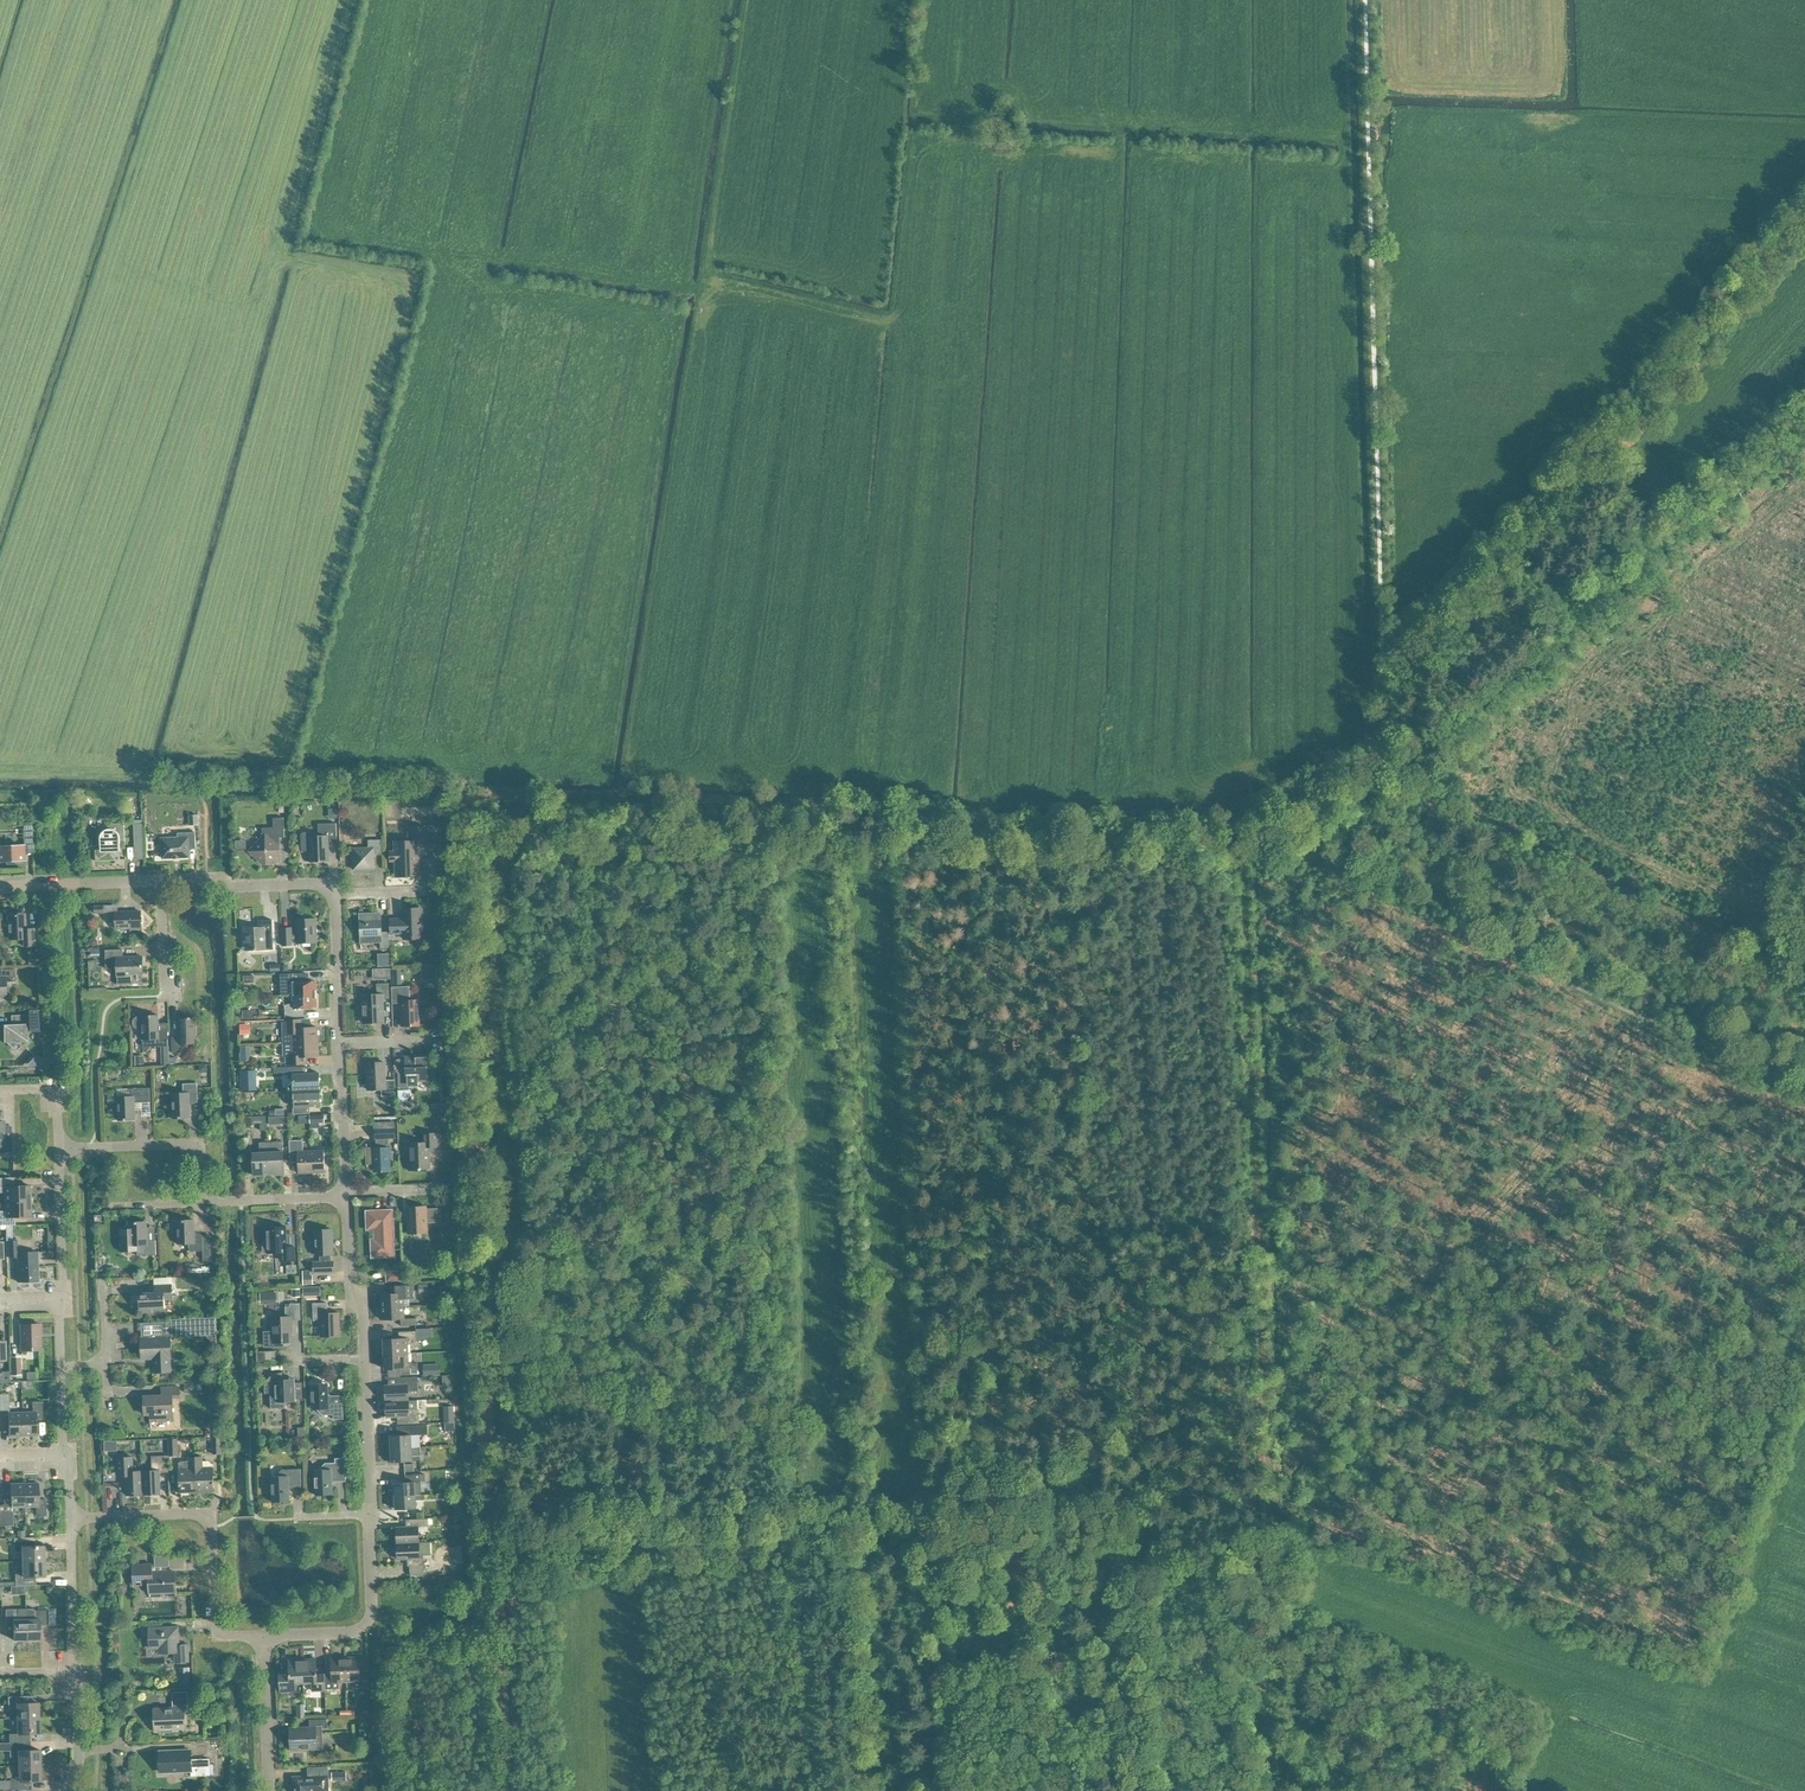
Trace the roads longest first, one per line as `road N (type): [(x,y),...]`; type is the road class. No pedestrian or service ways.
road 1 (track): [(1288,1790),(1272,1466)]
road 2 (residential): [(263,1635),(216,1629),(211,1526),(204,1515),(70,1518)]
road 3 (residential): [(263,1635),(347,1633),(367,1623),(369,1515)]
road 4 (residential): [(207,1199),(199,1155),(189,1145),(59,1150)]
road 5 (residential): [(334,895),(316,885),(161,881)]
road 6 (residential): [(366,1360),(363,1314),(351,1285),(348,1197)]
road 7 (residential): [(161,881),(0,887)]
road 8 (residential): [(269,1790),(263,1635)]
road 9 (residential): [(369,1515),(366,1360)]
road 10 (residential): [(61,1305),(59,1150)]
road 11 (residential): [(74,1672),(70,1518)]
road 12 (residential): [(339,1045),(334,895)]
road 13 (residential): [(347,1193),(339,1045)]
road 14 (residential): [(348,1197),(207,1199)]

